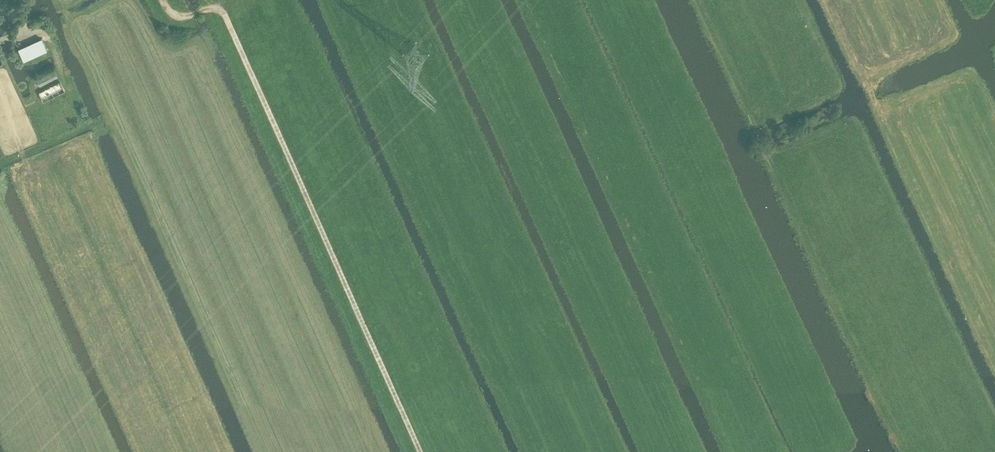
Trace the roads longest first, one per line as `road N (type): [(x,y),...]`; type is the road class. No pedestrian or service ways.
road 1 (track): [(420,451),(224,13),(214,7),(179,17),(163,0)]

